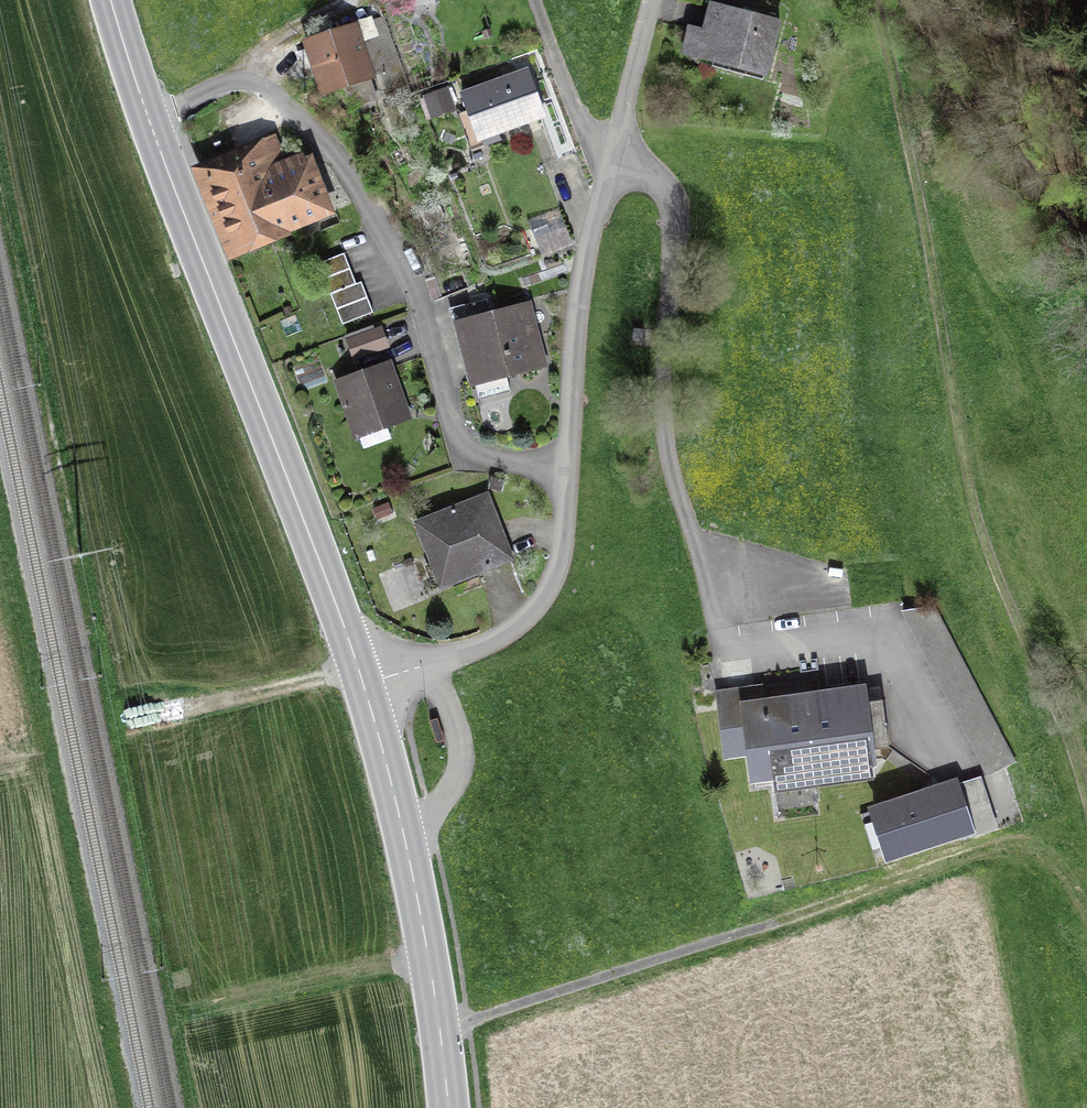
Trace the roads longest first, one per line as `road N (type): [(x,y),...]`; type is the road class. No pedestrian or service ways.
road 1 (track): [(1086,822),(1074,767),(983,549),(875,0)]
road 2 (residential): [(653,0),(587,254),(564,538),(552,580),(528,615),(495,639),(364,683)]
road 3 (secondary): [(112,0),(147,117),(364,683)]
road 4 (track): [(440,1031),(1010,843),(1044,850),(1086,906)]
road 5 (secondary): [(364,683),(423,926),(448,1107)]
road 6 (track): [(914,0),(991,121),(1086,237)]

